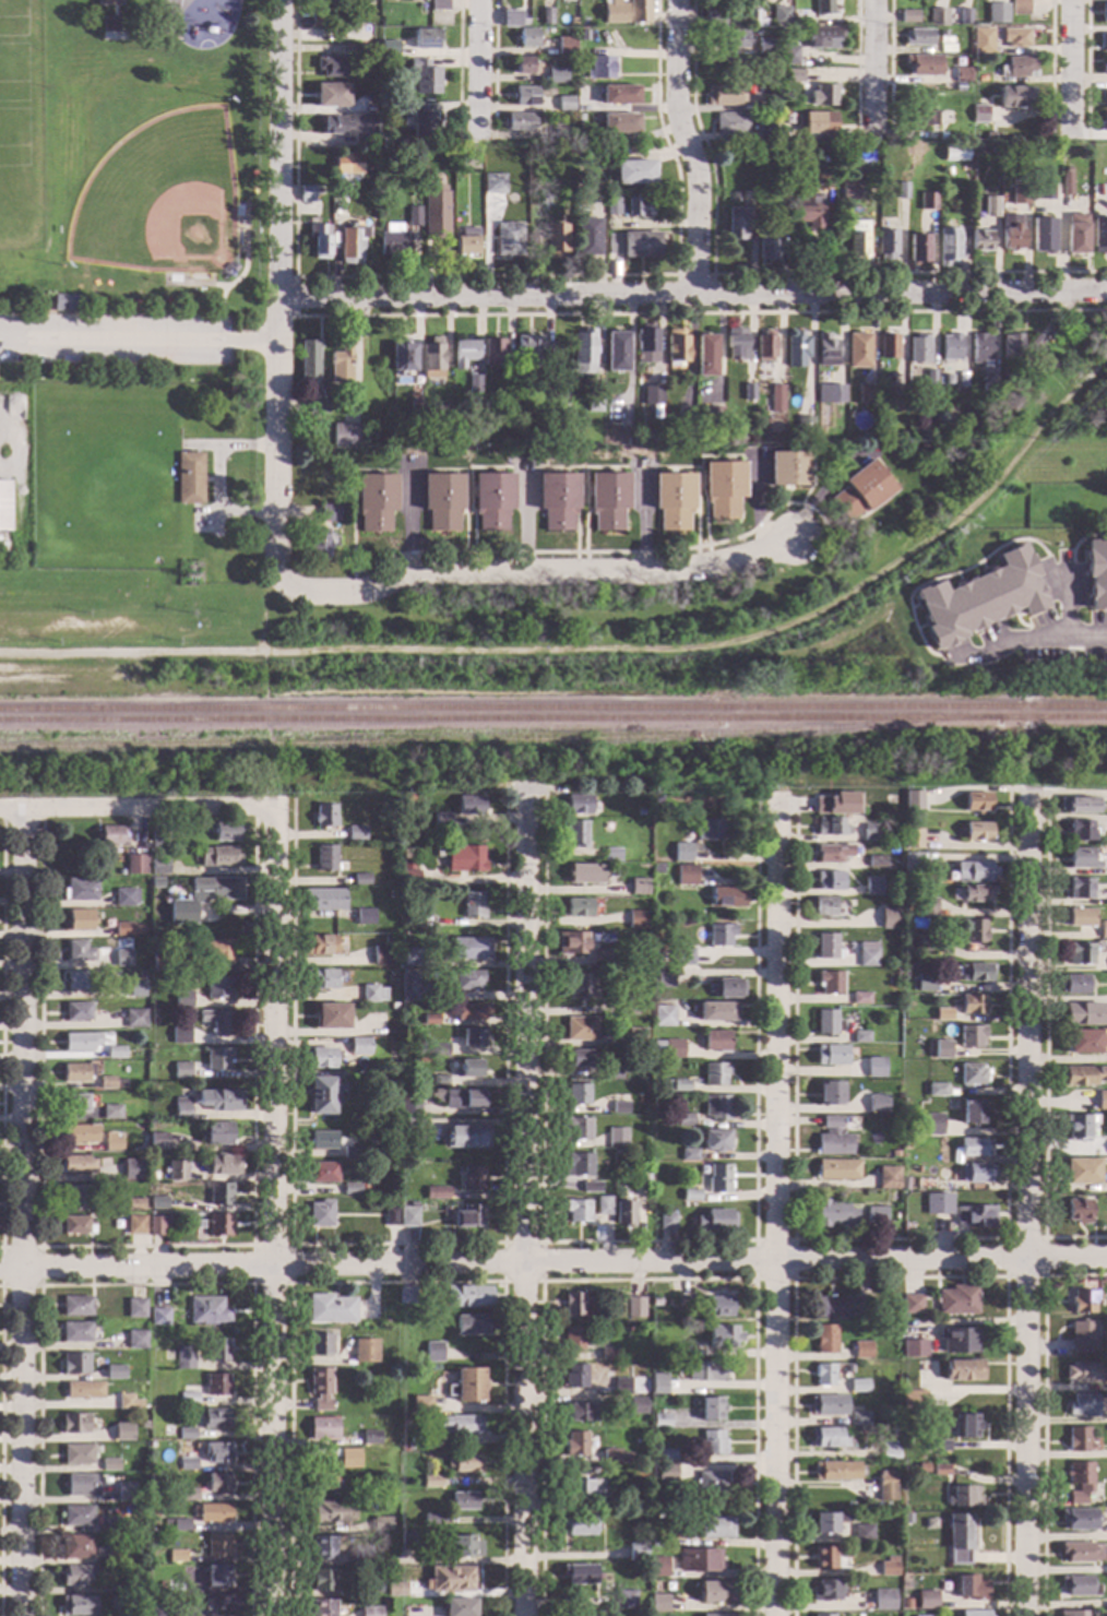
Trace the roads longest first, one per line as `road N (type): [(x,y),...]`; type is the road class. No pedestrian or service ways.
road 1 (residential): [(1106,1259),(0,1272)]
road 2 (residential): [(1106,292),(278,298)]
road 3 (residential): [(777,794),(775,1615)]
road 4 (residential): [(1027,796),(1025,1615)]
road 5 (residential): [(527,800),(523,1615)]
road 6 (residential): [(26,807),(21,1615)]
road 7 (residential): [(274,808),(272,1615)]
road 8 (residential): [(279,0),(274,567),(290,586)]
road 9 (residential): [(290,586),(307,595),(355,594),(424,572),(665,573),(793,538)]
road 10 (residential): [(675,0),(675,102),(699,183),(695,292)]
road 11 (residential): [(274,808),(0,807)]
road 12 (residential): [(1070,0),(1069,139)]
road 13 (residential): [(874,0),(872,136)]
road 14 (residential): [(476,0),(474,135)]

